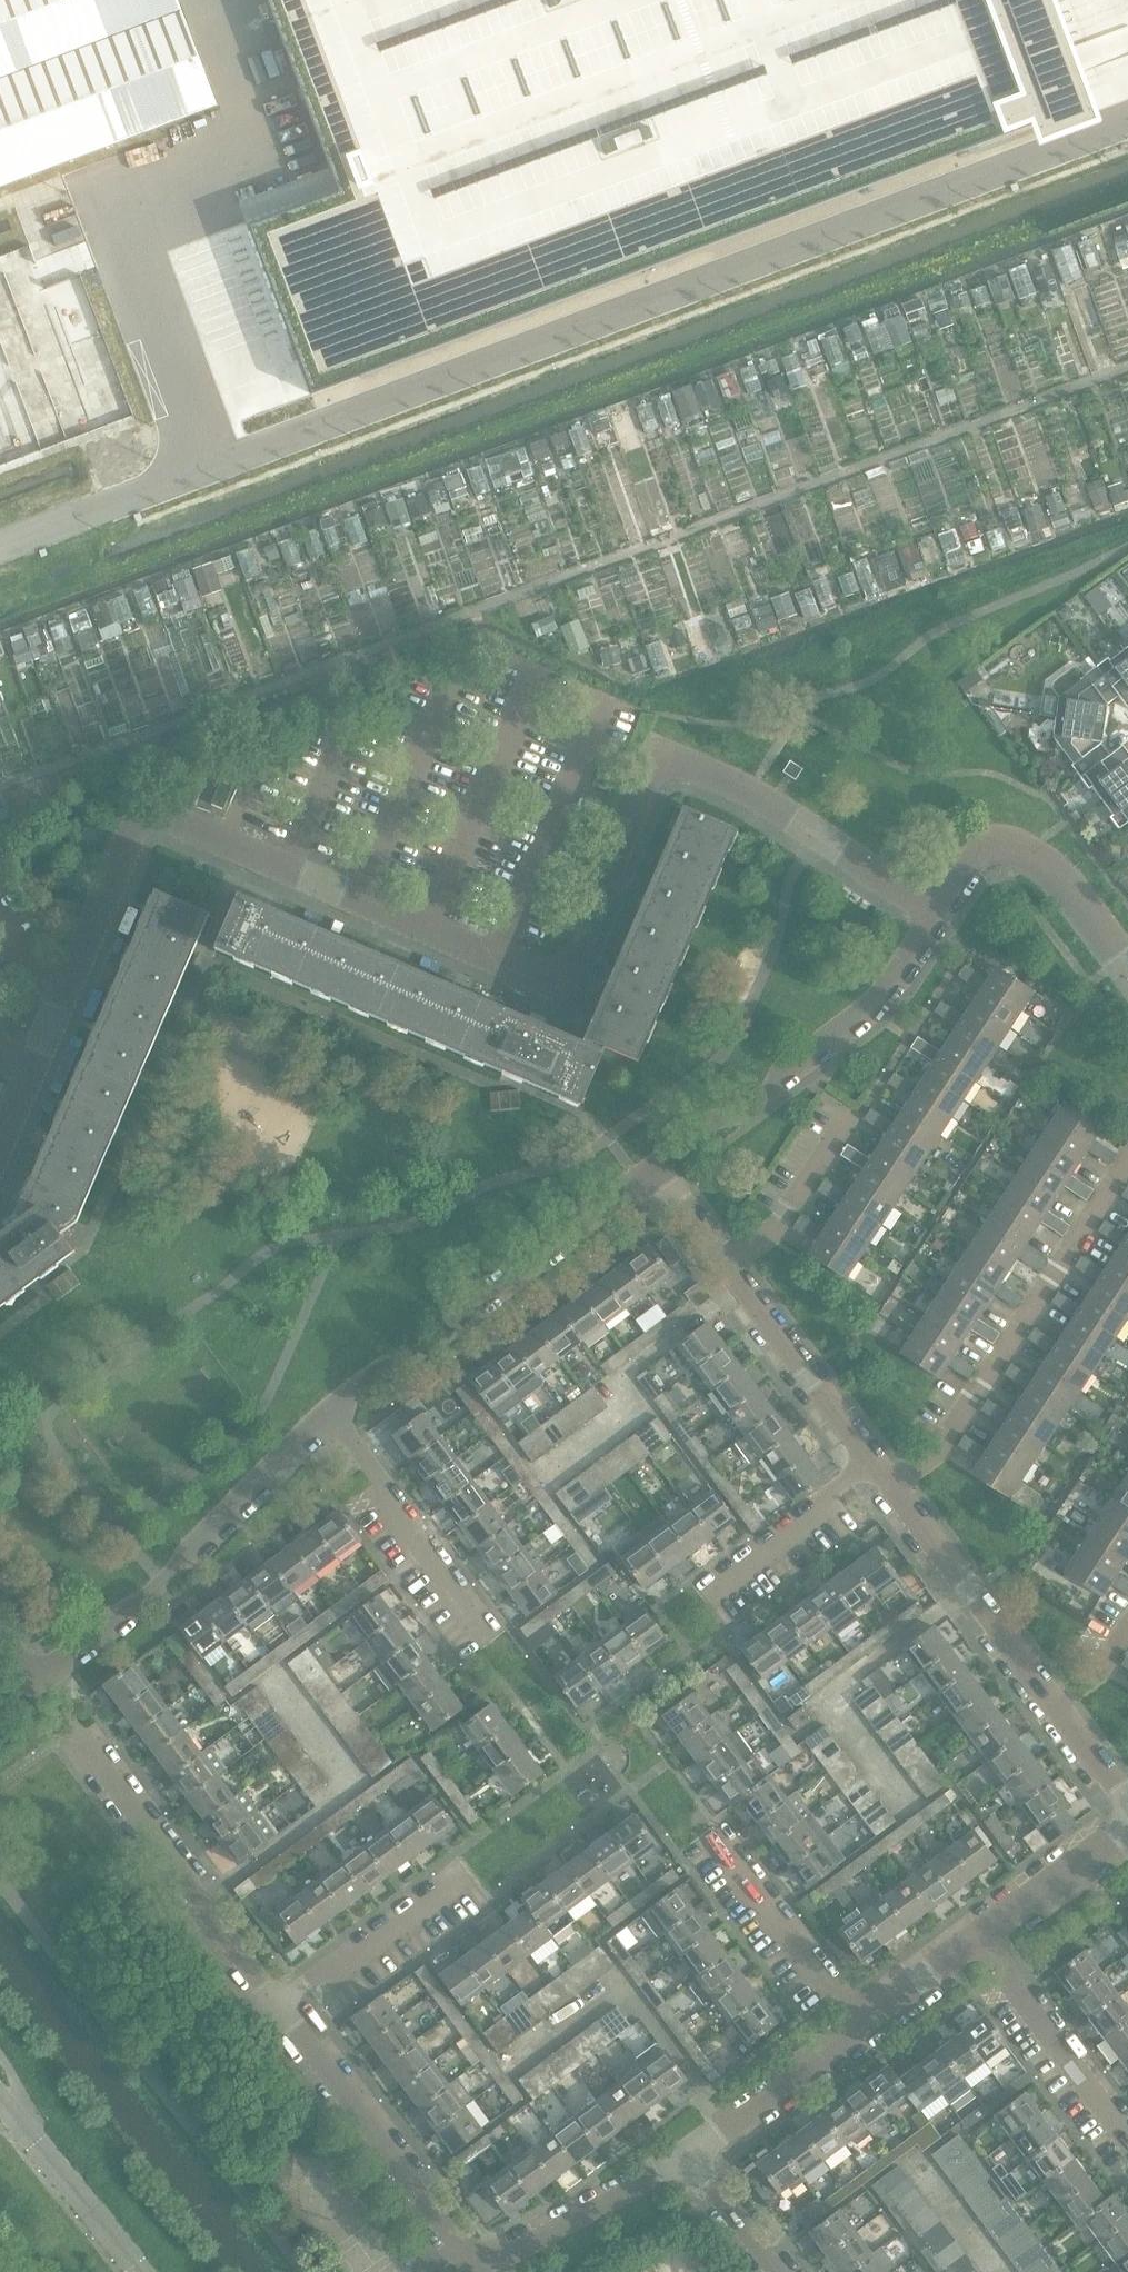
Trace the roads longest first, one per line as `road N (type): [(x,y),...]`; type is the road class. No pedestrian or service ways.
road 1 (residential): [(0,1146),(147,811),(560,984),(657,752),(749,792),(936,919)]
road 2 (unclassified): [(1127,127),(209,467)]
road 3 (unclassified): [(209,467),(124,217),(272,158),(217,0)]
road 4 (residential): [(690,2157),(518,2255),(464,2252),(281,2012)]
road 5 (residential): [(892,1489),(938,1455),(1127,1162)]
road 6 (residential): [(30,1680),(149,1590),(333,1412)]
road 7 (residential): [(333,1412),(655,1170)]
road 8 (residential): [(655,1170),(873,1003),(936,919)]
road 9 (residential): [(281,2012),(68,1733)]
road 10 (residential): [(1054,1708),(892,1489)]
road 11 (residential): [(485,1629),(333,1412)]
road 12 (residential): [(1127,2143),(982,1935)]
road 13 (residential): [(871,1461),(727,1267)]
road 14 (residential): [(865,2025),(719,1837)]
road 15 (residential): [(281,2012),(465,1876)]
road 16 (unclassified): [(209,467),(0,546)]
road 17 (unclassified): [(139,2271),(0,2097)]
road 18 (residential): [(690,2157),(865,2025)]
road 19 (residential): [(707,1587),(871,1461)]
road 20 (residential): [(854,1111),(774,1233),(727,1267)]
road 21 (residential): [(982,1935),(1127,1829)]
road 22 (residential): [(1127,971),(1031,852)]
road 23 (residential): [(865,2025),(982,1935)]
road 24 (residential): [(690,2157),(777,2271)]
road 25 (residential): [(936,919),(991,847),(1005,842),(1031,852)]
road 26 (residential): [(1127,1808),(1054,1708)]
road 27 (residential): [(727,1267),(655,1170)]

